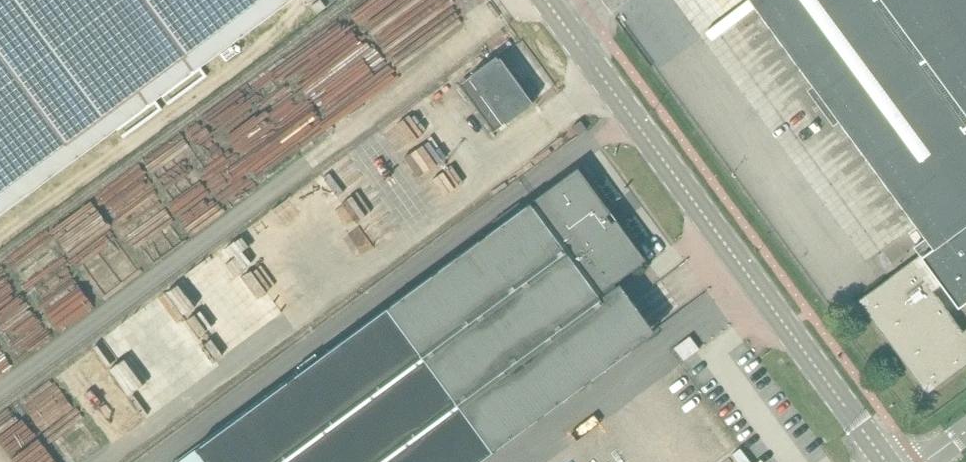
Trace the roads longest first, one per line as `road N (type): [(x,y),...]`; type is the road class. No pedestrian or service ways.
road 1 (unclassified): [(887,461),(547,0)]

